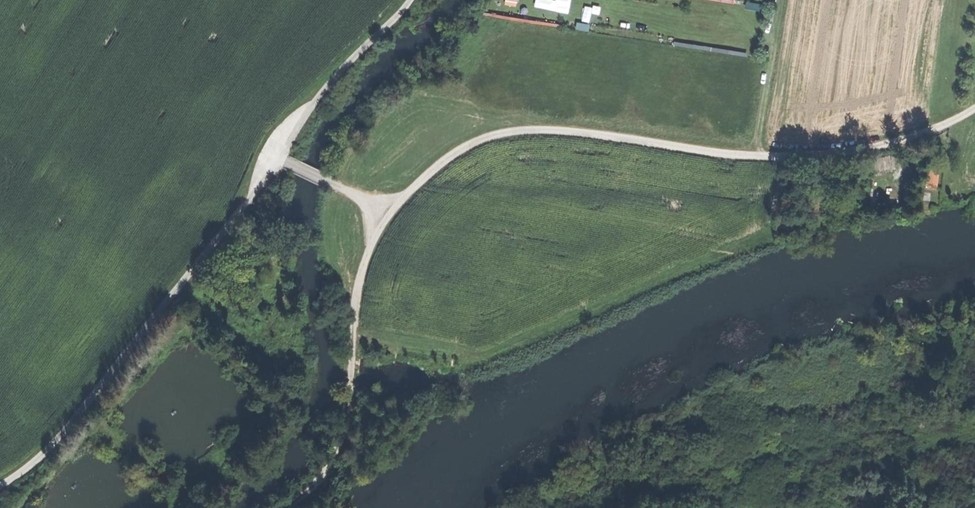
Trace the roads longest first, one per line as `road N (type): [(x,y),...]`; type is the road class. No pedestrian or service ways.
road 1 (track): [(974,108),(848,157),(739,156),(534,129),(481,139),(443,159),(372,239),(354,295),(346,416),(328,460),(284,507)]
road 2 (track): [(757,157),(780,0)]
road 3 (track): [(279,158),(391,213)]

